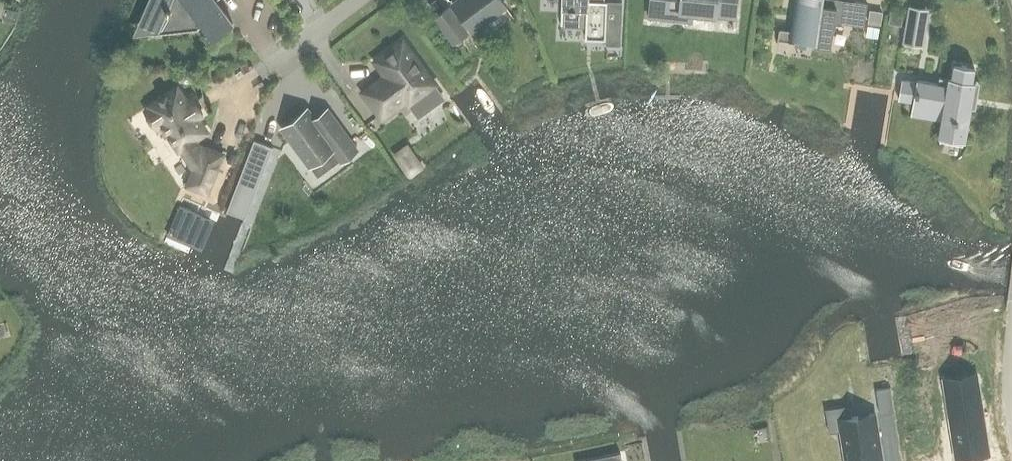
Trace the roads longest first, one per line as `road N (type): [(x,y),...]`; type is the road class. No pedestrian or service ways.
road 1 (residential): [(363,0),(259,75)]

